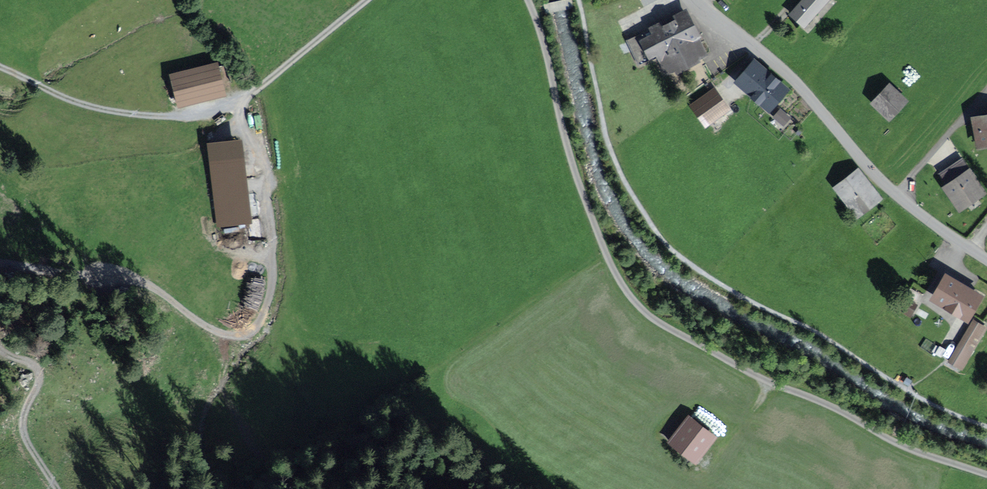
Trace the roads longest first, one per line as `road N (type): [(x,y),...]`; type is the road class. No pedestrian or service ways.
road 1 (track): [(527,0),(577,177),(631,297),(660,324),(771,385),(986,477)]
road 2 (track): [(986,426),(907,391),(824,336),(722,285),(661,239),(611,150),(579,0)]
road 3 (track): [(0,268),(133,281),(225,334),(257,327),(273,258),(239,101)]
road 4 (track): [(366,0),(252,94),(211,113),(102,109),(0,67)]
road 5 (tertiary): [(696,0),(801,86),(879,179),(986,260)]
road 6 (track): [(303,488),(260,458),(228,397),(225,334)]
road 7 (track): [(59,488),(26,431),(37,370),(0,350)]

